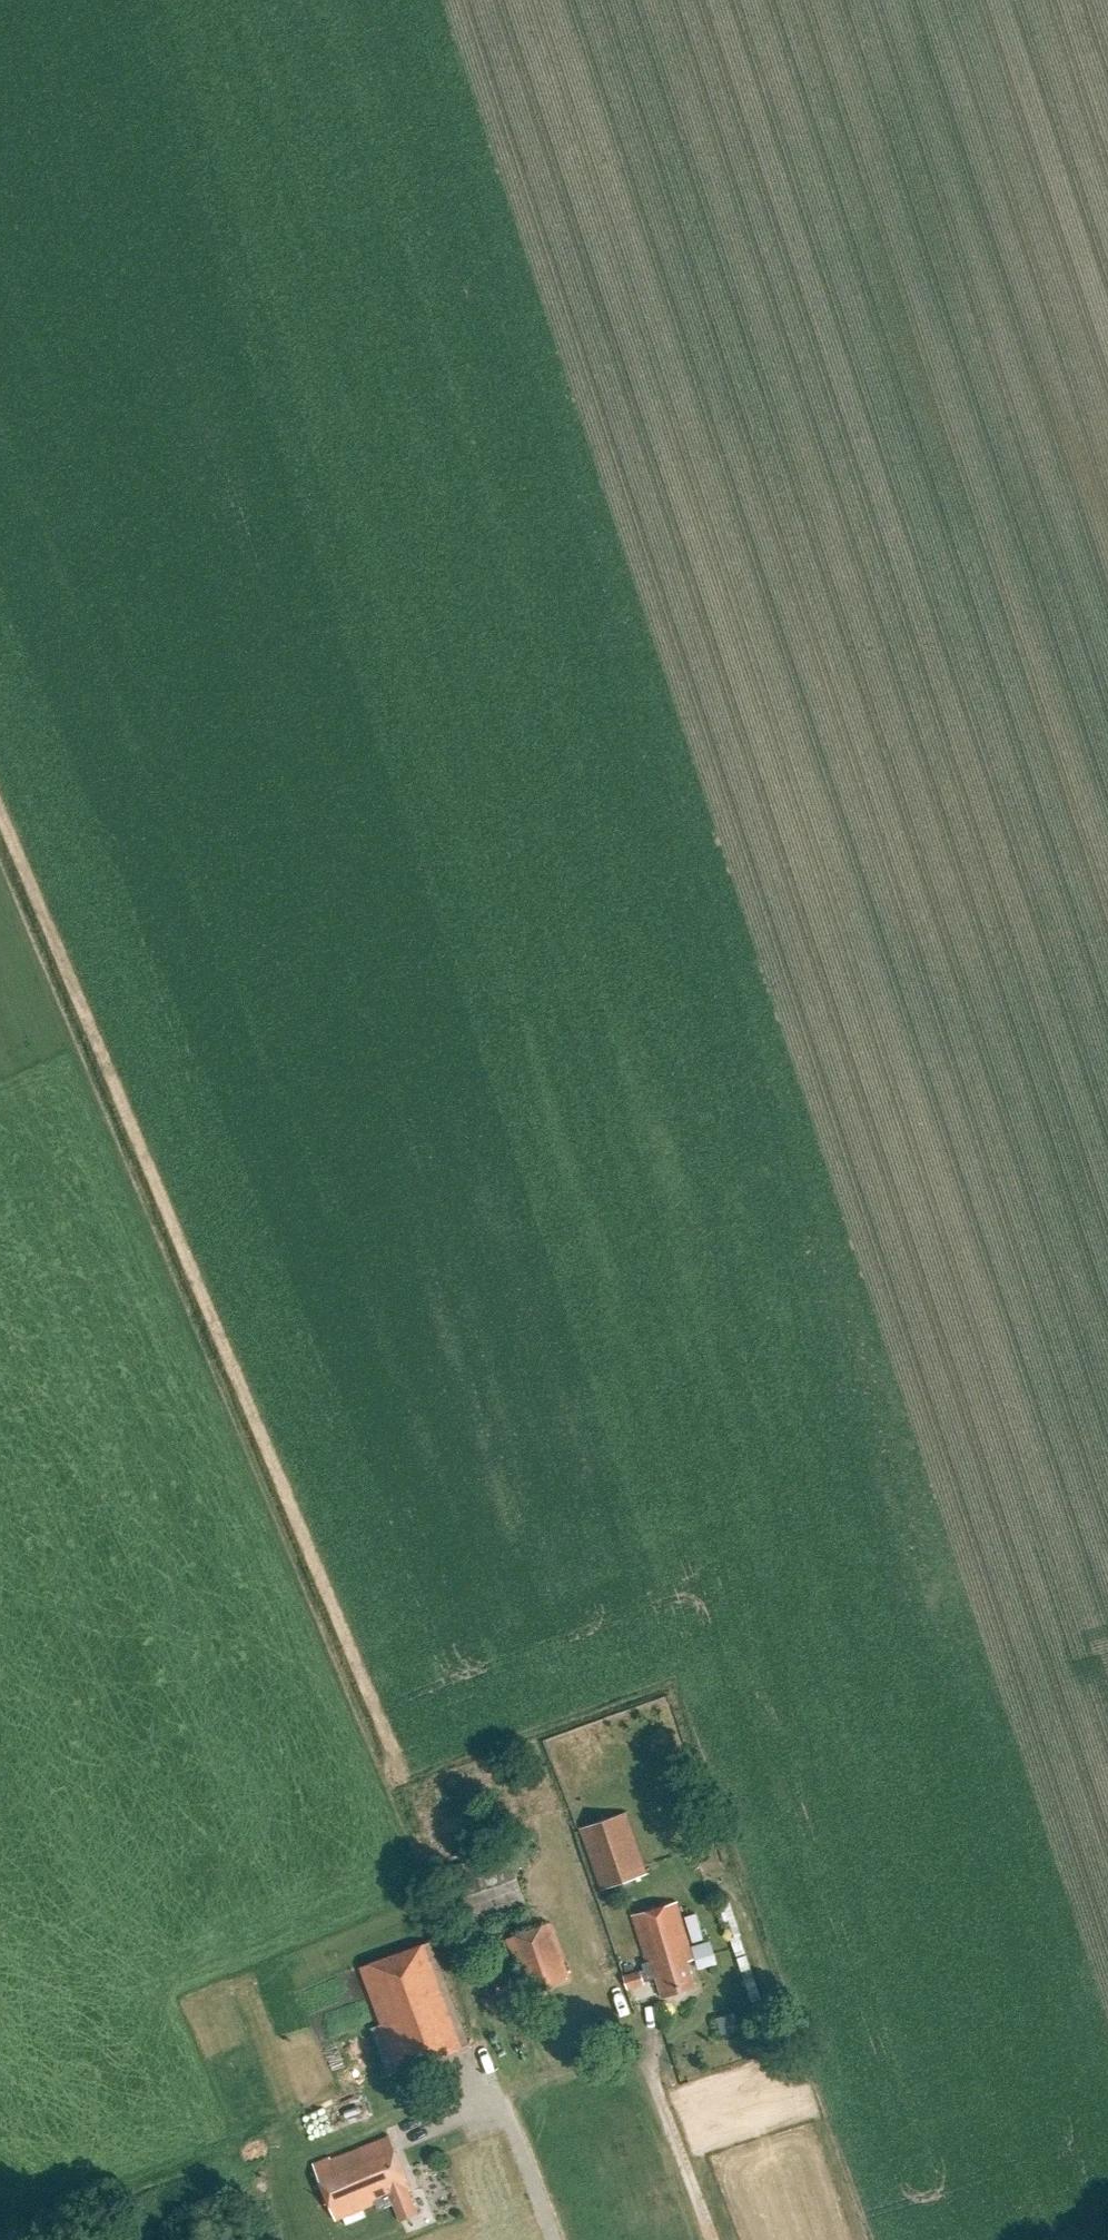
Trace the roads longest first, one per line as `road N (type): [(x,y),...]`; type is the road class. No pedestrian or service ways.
road 1 (track): [(711,2239),(643,2054)]

